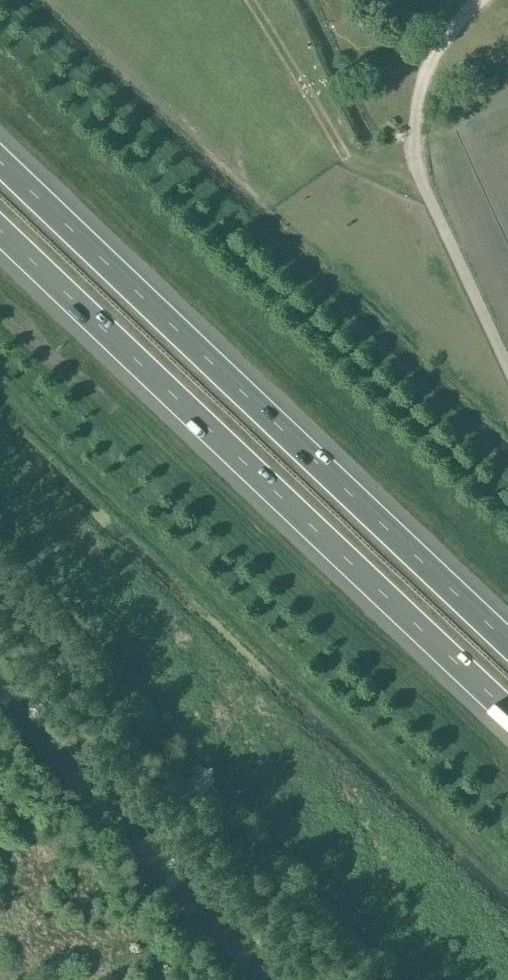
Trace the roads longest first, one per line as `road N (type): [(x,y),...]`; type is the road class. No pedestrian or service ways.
road 1 (motorway): [(507,644),(0,161)]
road 2 (motorway): [(0,232),(507,712)]

